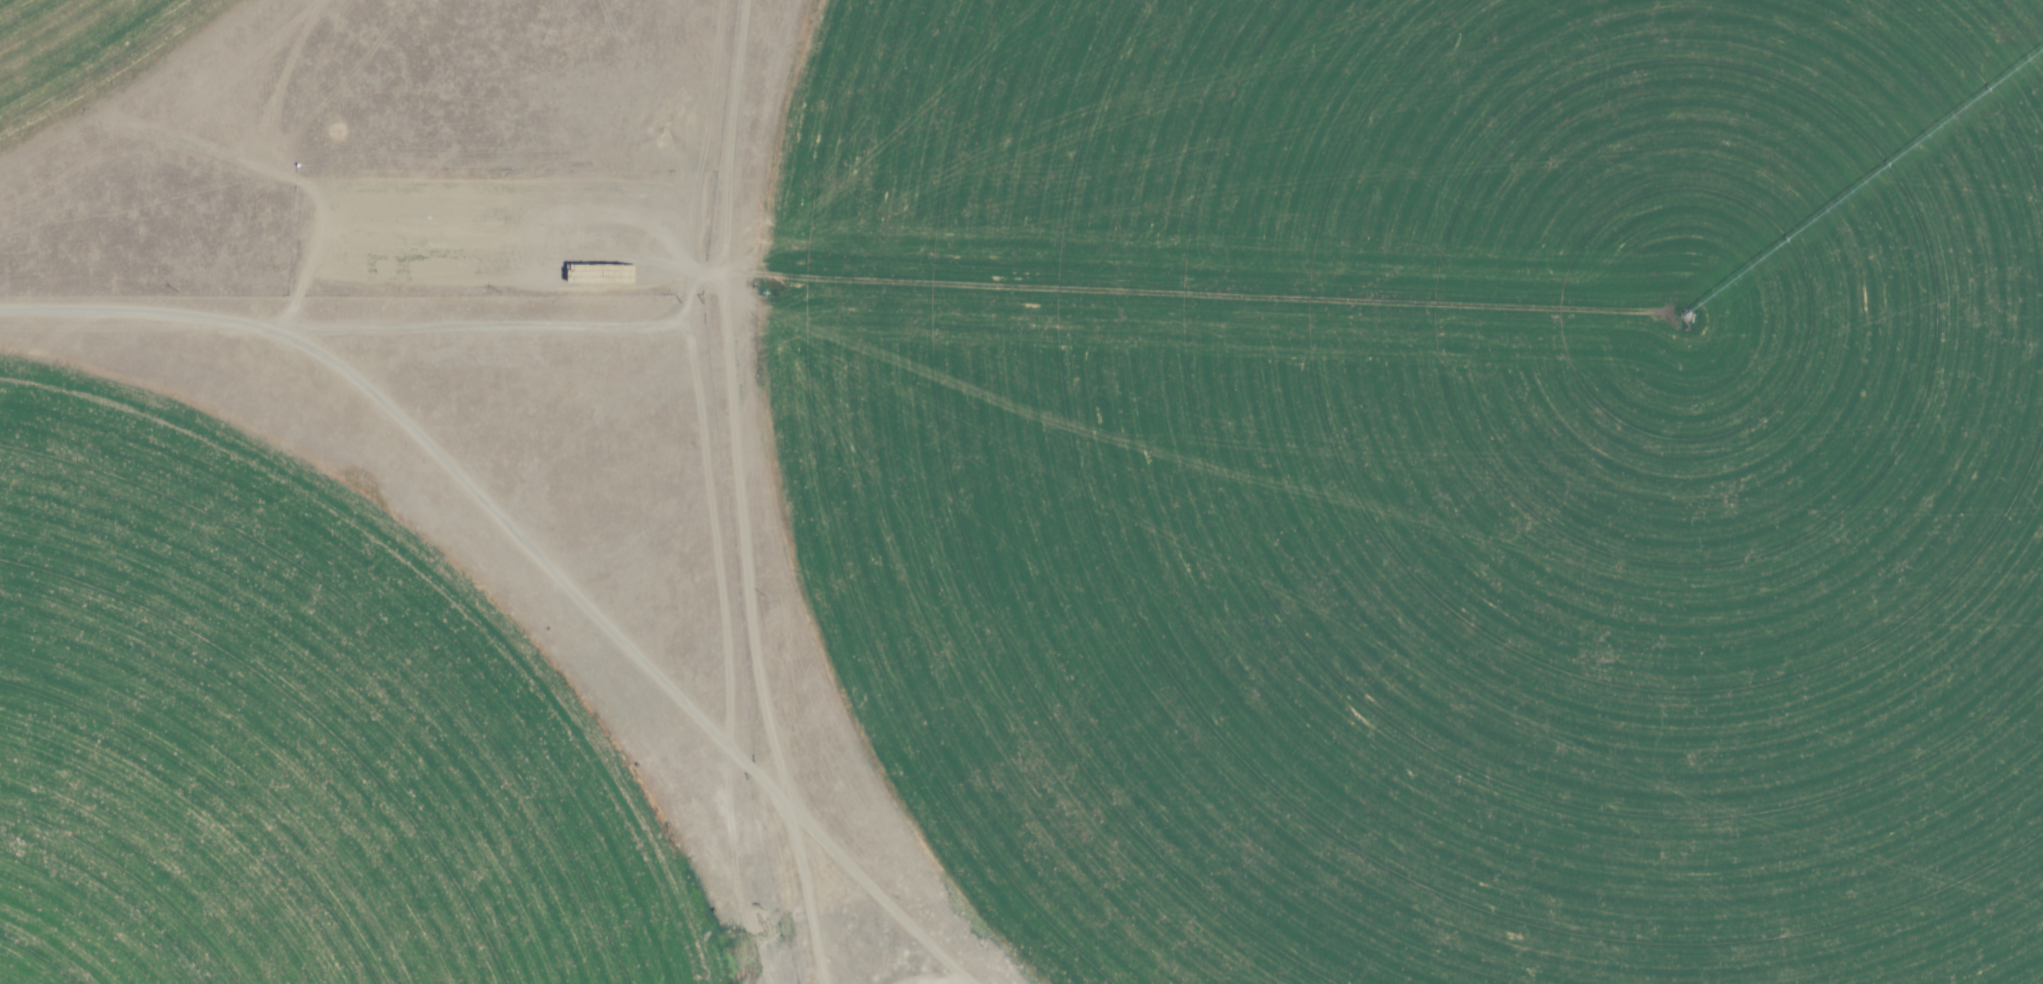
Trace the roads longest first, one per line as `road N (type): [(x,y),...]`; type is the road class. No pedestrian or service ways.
road 1 (track): [(758,0),(735,308),(807,983)]
road 2 (track): [(735,308),(0,315)]

